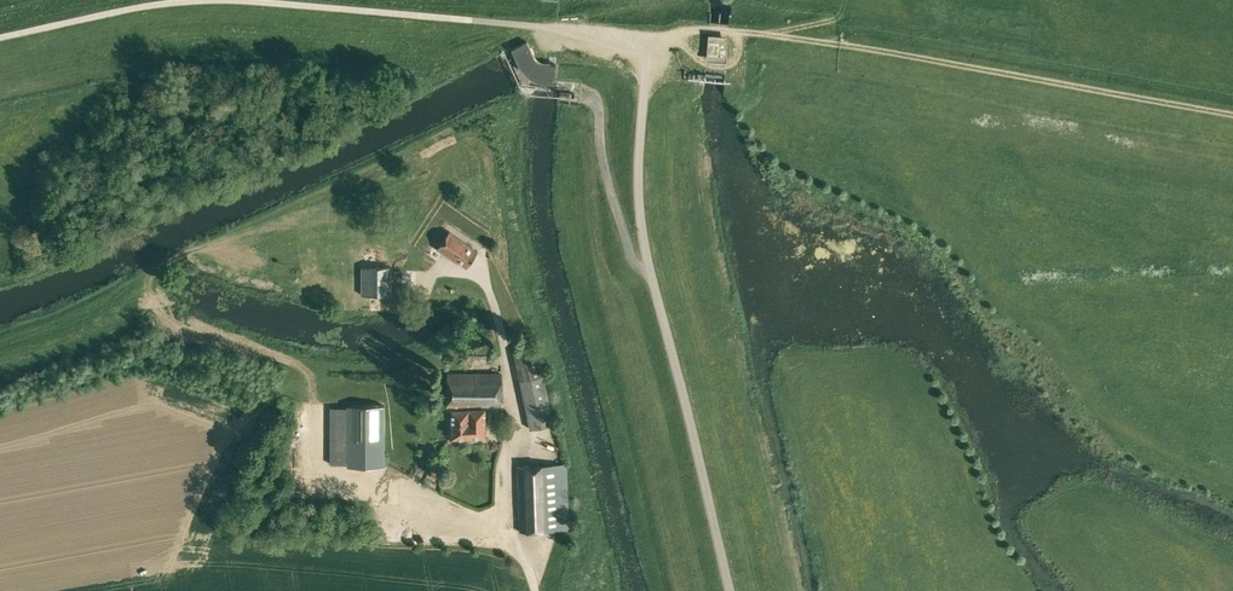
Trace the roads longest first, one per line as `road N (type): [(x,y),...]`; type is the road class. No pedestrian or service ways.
road 1 (track): [(646,56),(692,28),(728,32),(1232,114)]
road 2 (unclassified): [(646,56),(639,171),(644,241),(730,590)]

